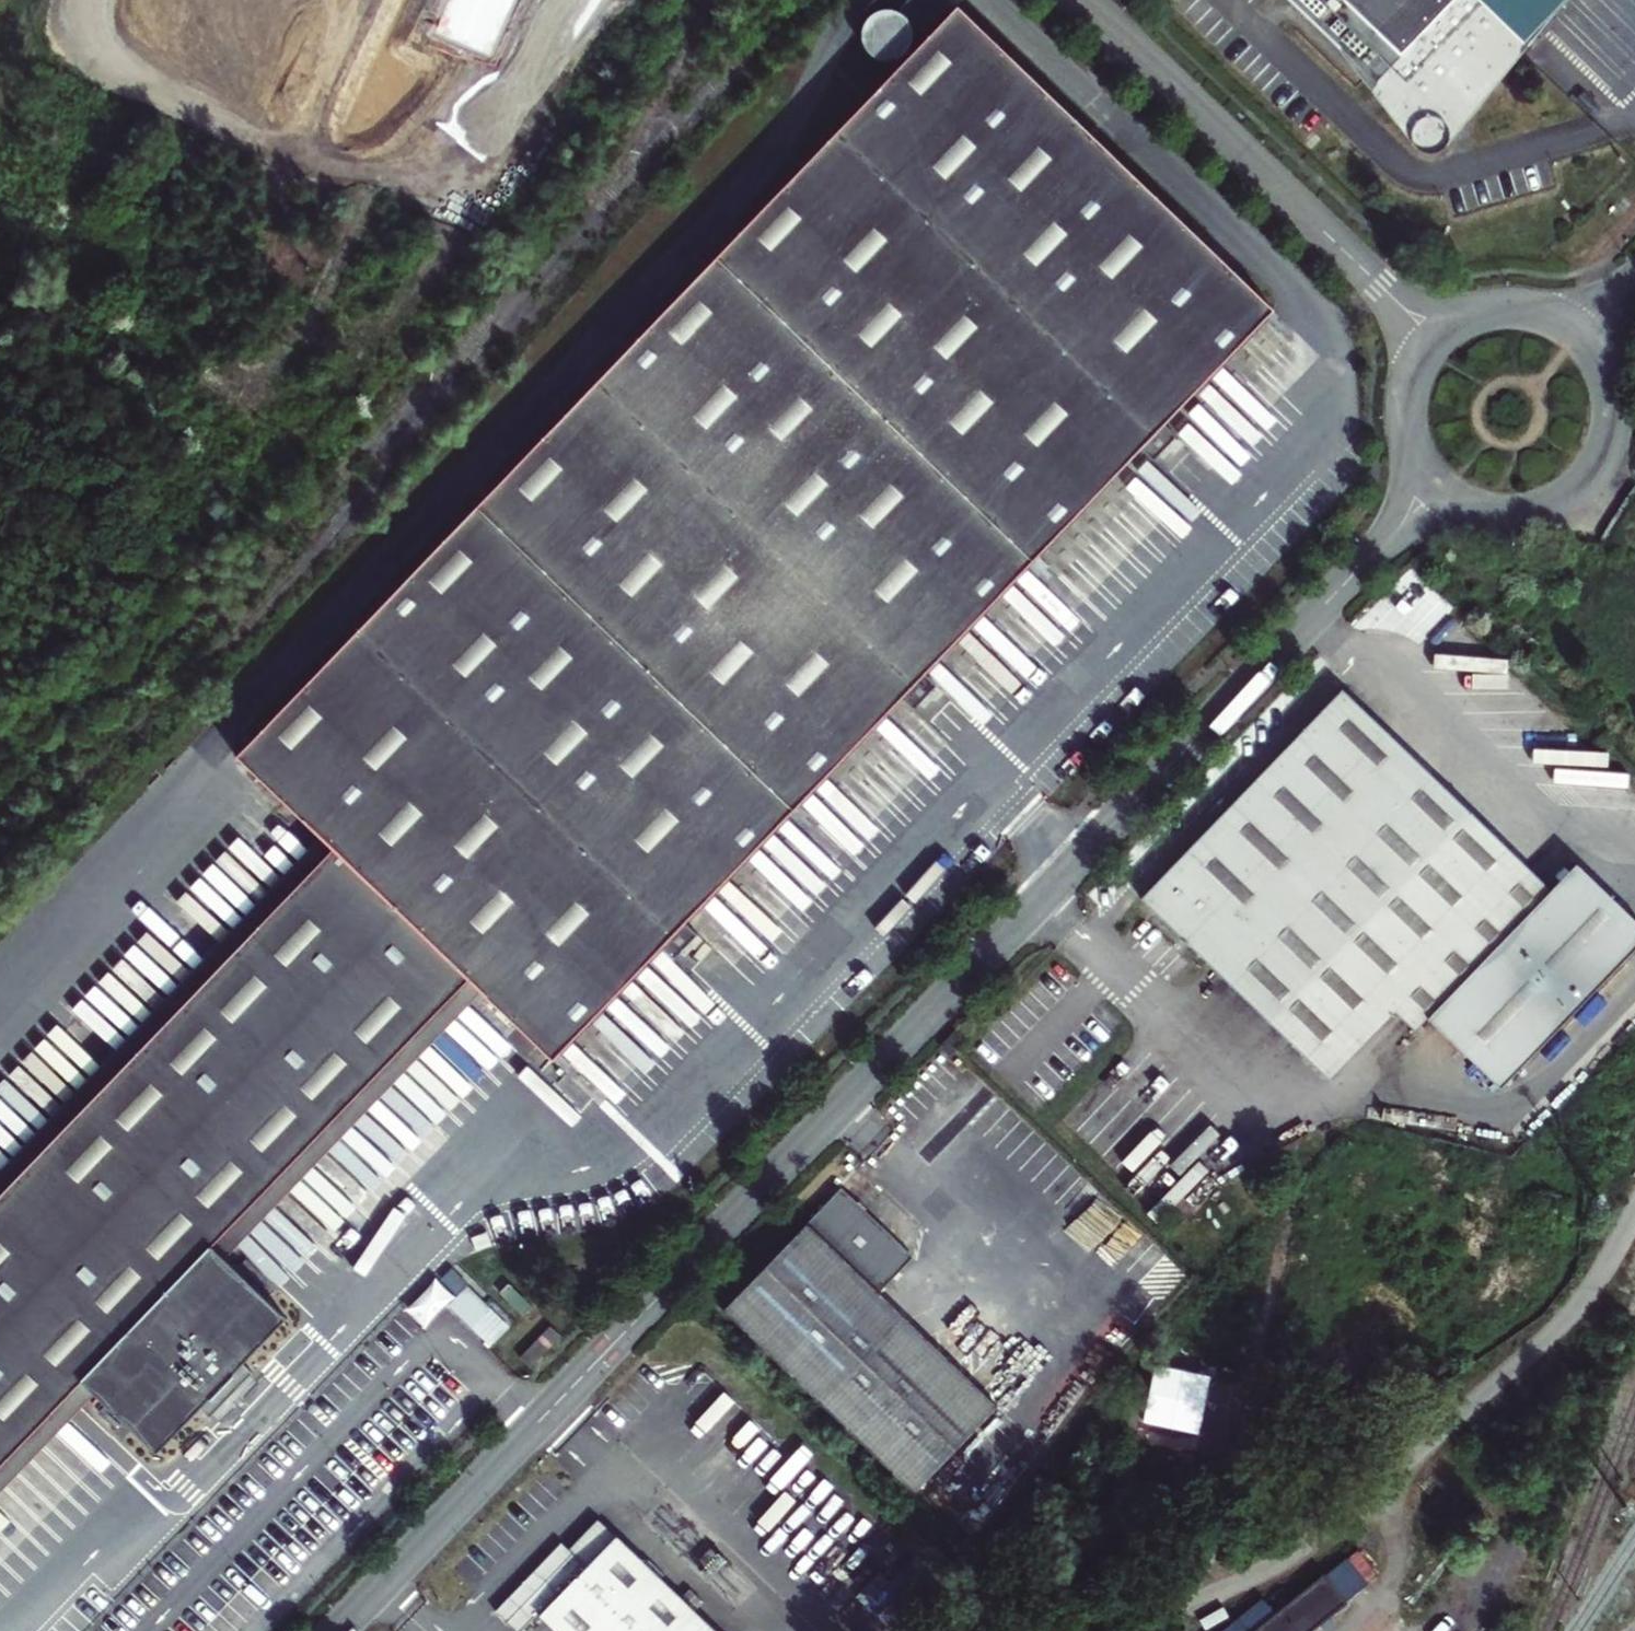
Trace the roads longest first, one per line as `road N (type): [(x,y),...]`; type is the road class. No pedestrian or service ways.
road 1 (unclassified): [(338,1630),(1441,482)]
road 2 (unclassified): [(1432,343),(1075,0)]
road 3 (unclassified): [(1441,482),(1480,506),(1510,511),(1564,497),(1587,480),(1605,454),(1616,405),(1612,377),(1589,337)]
road 4 (track): [(1150,1630),(1202,1554),(1239,1381)]
road 5 (unclassified): [(1589,337),(1555,313),(1502,305),(1472,312),(1432,343)]
road 6 (unclassified): [(1432,343),(1409,406),(1423,459),(1441,482)]

